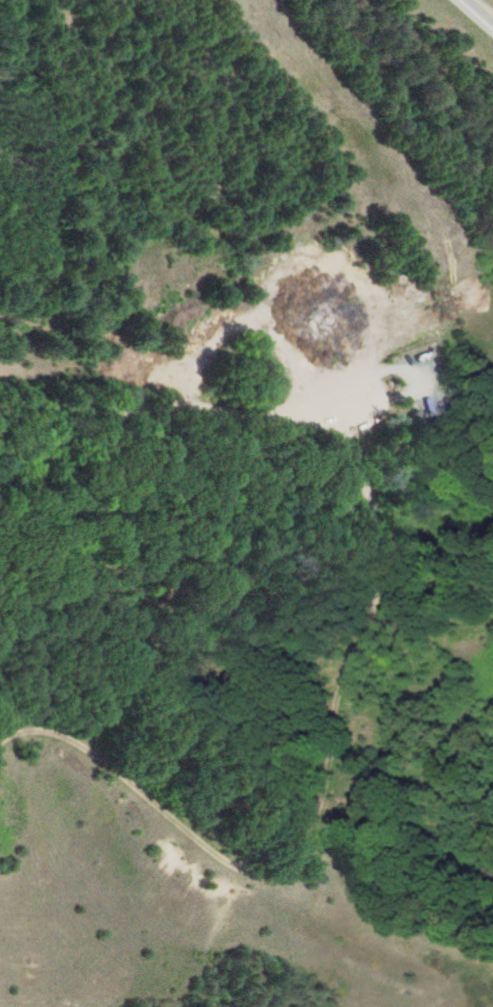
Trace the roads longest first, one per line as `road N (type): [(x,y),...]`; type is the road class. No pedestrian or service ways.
road 1 (track): [(0,738),(49,728),(237,868),(275,865),(319,812),(324,746),(363,631),(372,564),(367,495),(341,434),(239,410),(67,407),(0,396)]

